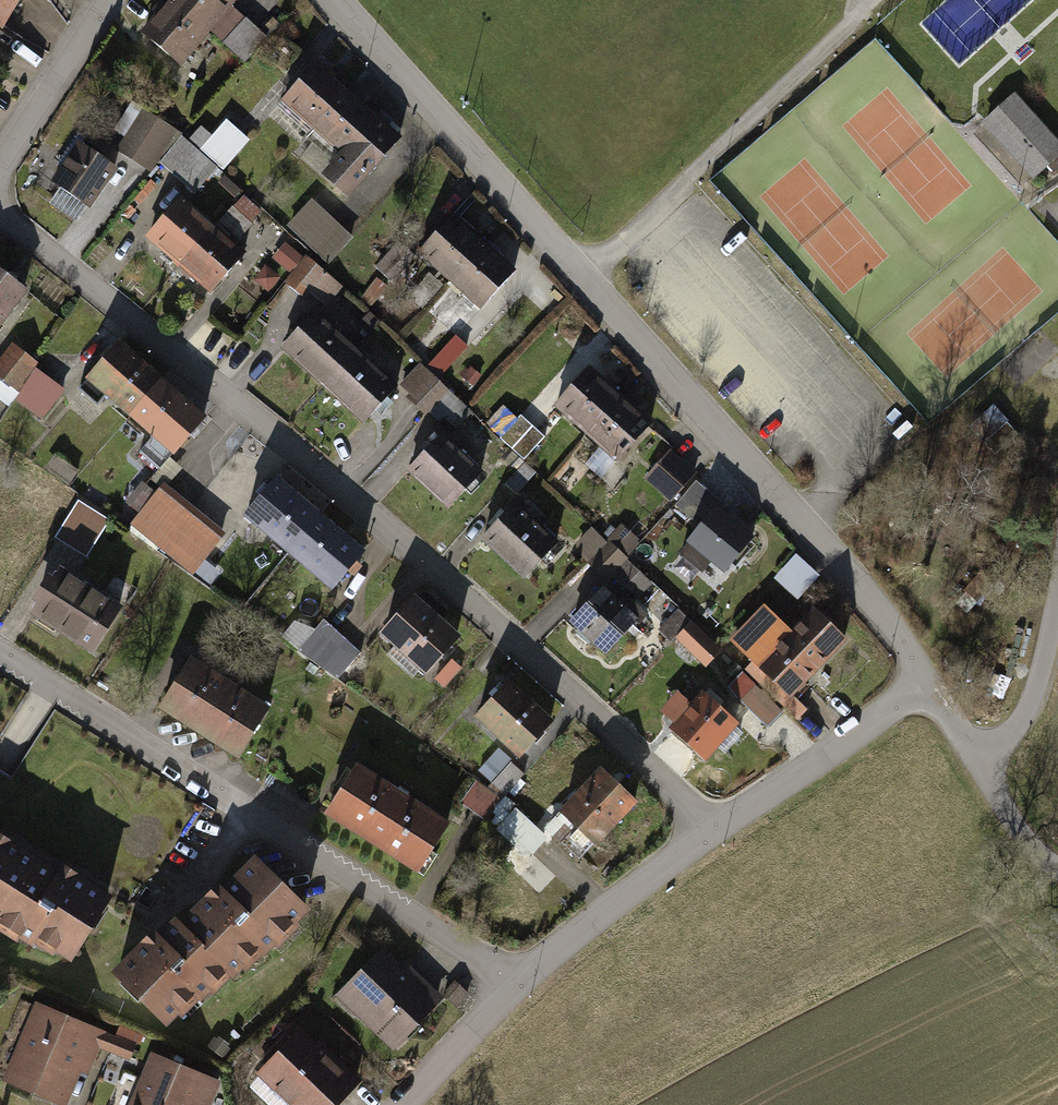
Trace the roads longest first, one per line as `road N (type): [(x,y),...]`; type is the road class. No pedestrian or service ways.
road 1 (residential): [(334,0),(579,276),(762,459),(921,674),(897,703),(708,835)]
road 2 (residential): [(0,213),(334,481),(708,835)]
road 3 (residential): [(0,648),(508,982)]
road 4 (residential): [(708,835),(508,982)]
road 5 (residential): [(0,160),(111,0)]
road 6 (residential): [(508,982),(464,1014),(384,1104)]

